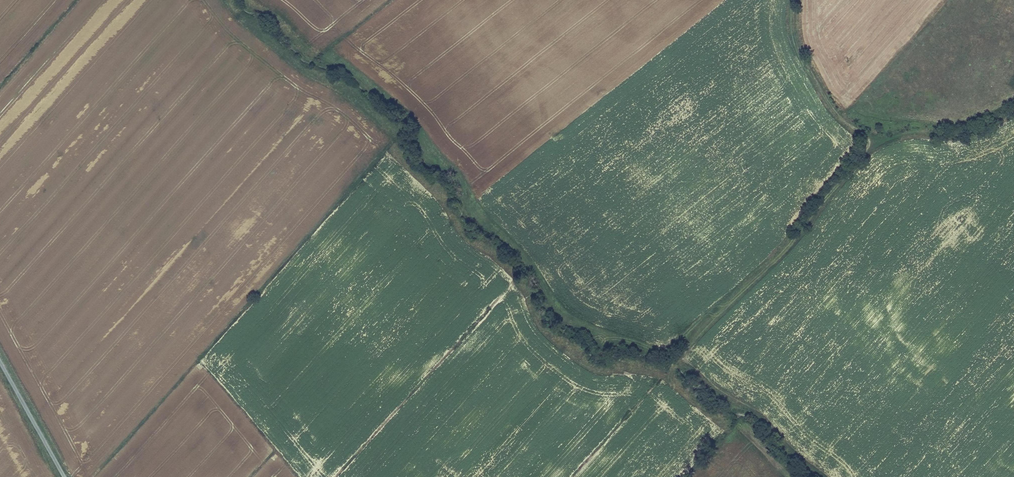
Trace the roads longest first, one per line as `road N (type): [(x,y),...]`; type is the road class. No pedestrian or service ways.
road 1 (track): [(794,0),(798,47),(824,97),(837,116),(873,132)]
road 2 (unclassified): [(64,476),(0,361)]

